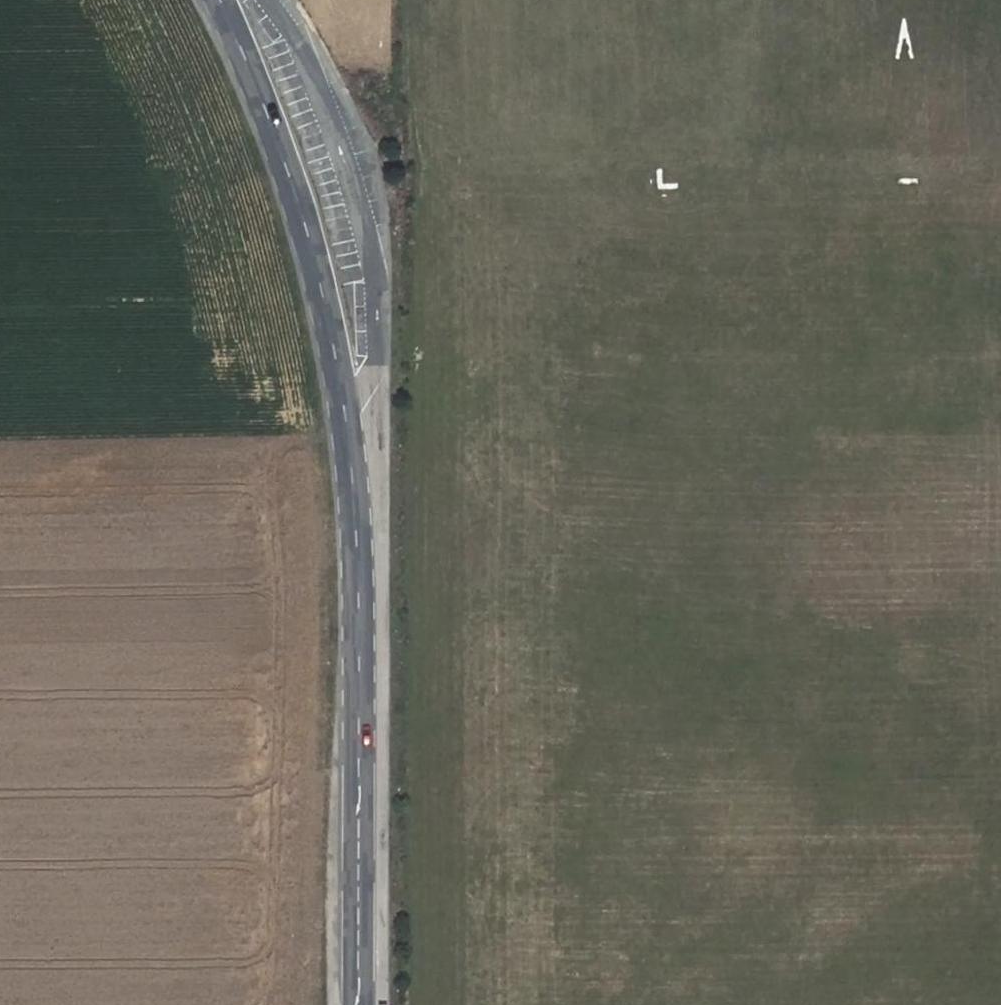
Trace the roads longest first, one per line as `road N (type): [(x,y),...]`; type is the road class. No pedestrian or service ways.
road 1 (tertiary): [(359,1004),(363,571),(346,401),(307,231),(219,0)]

